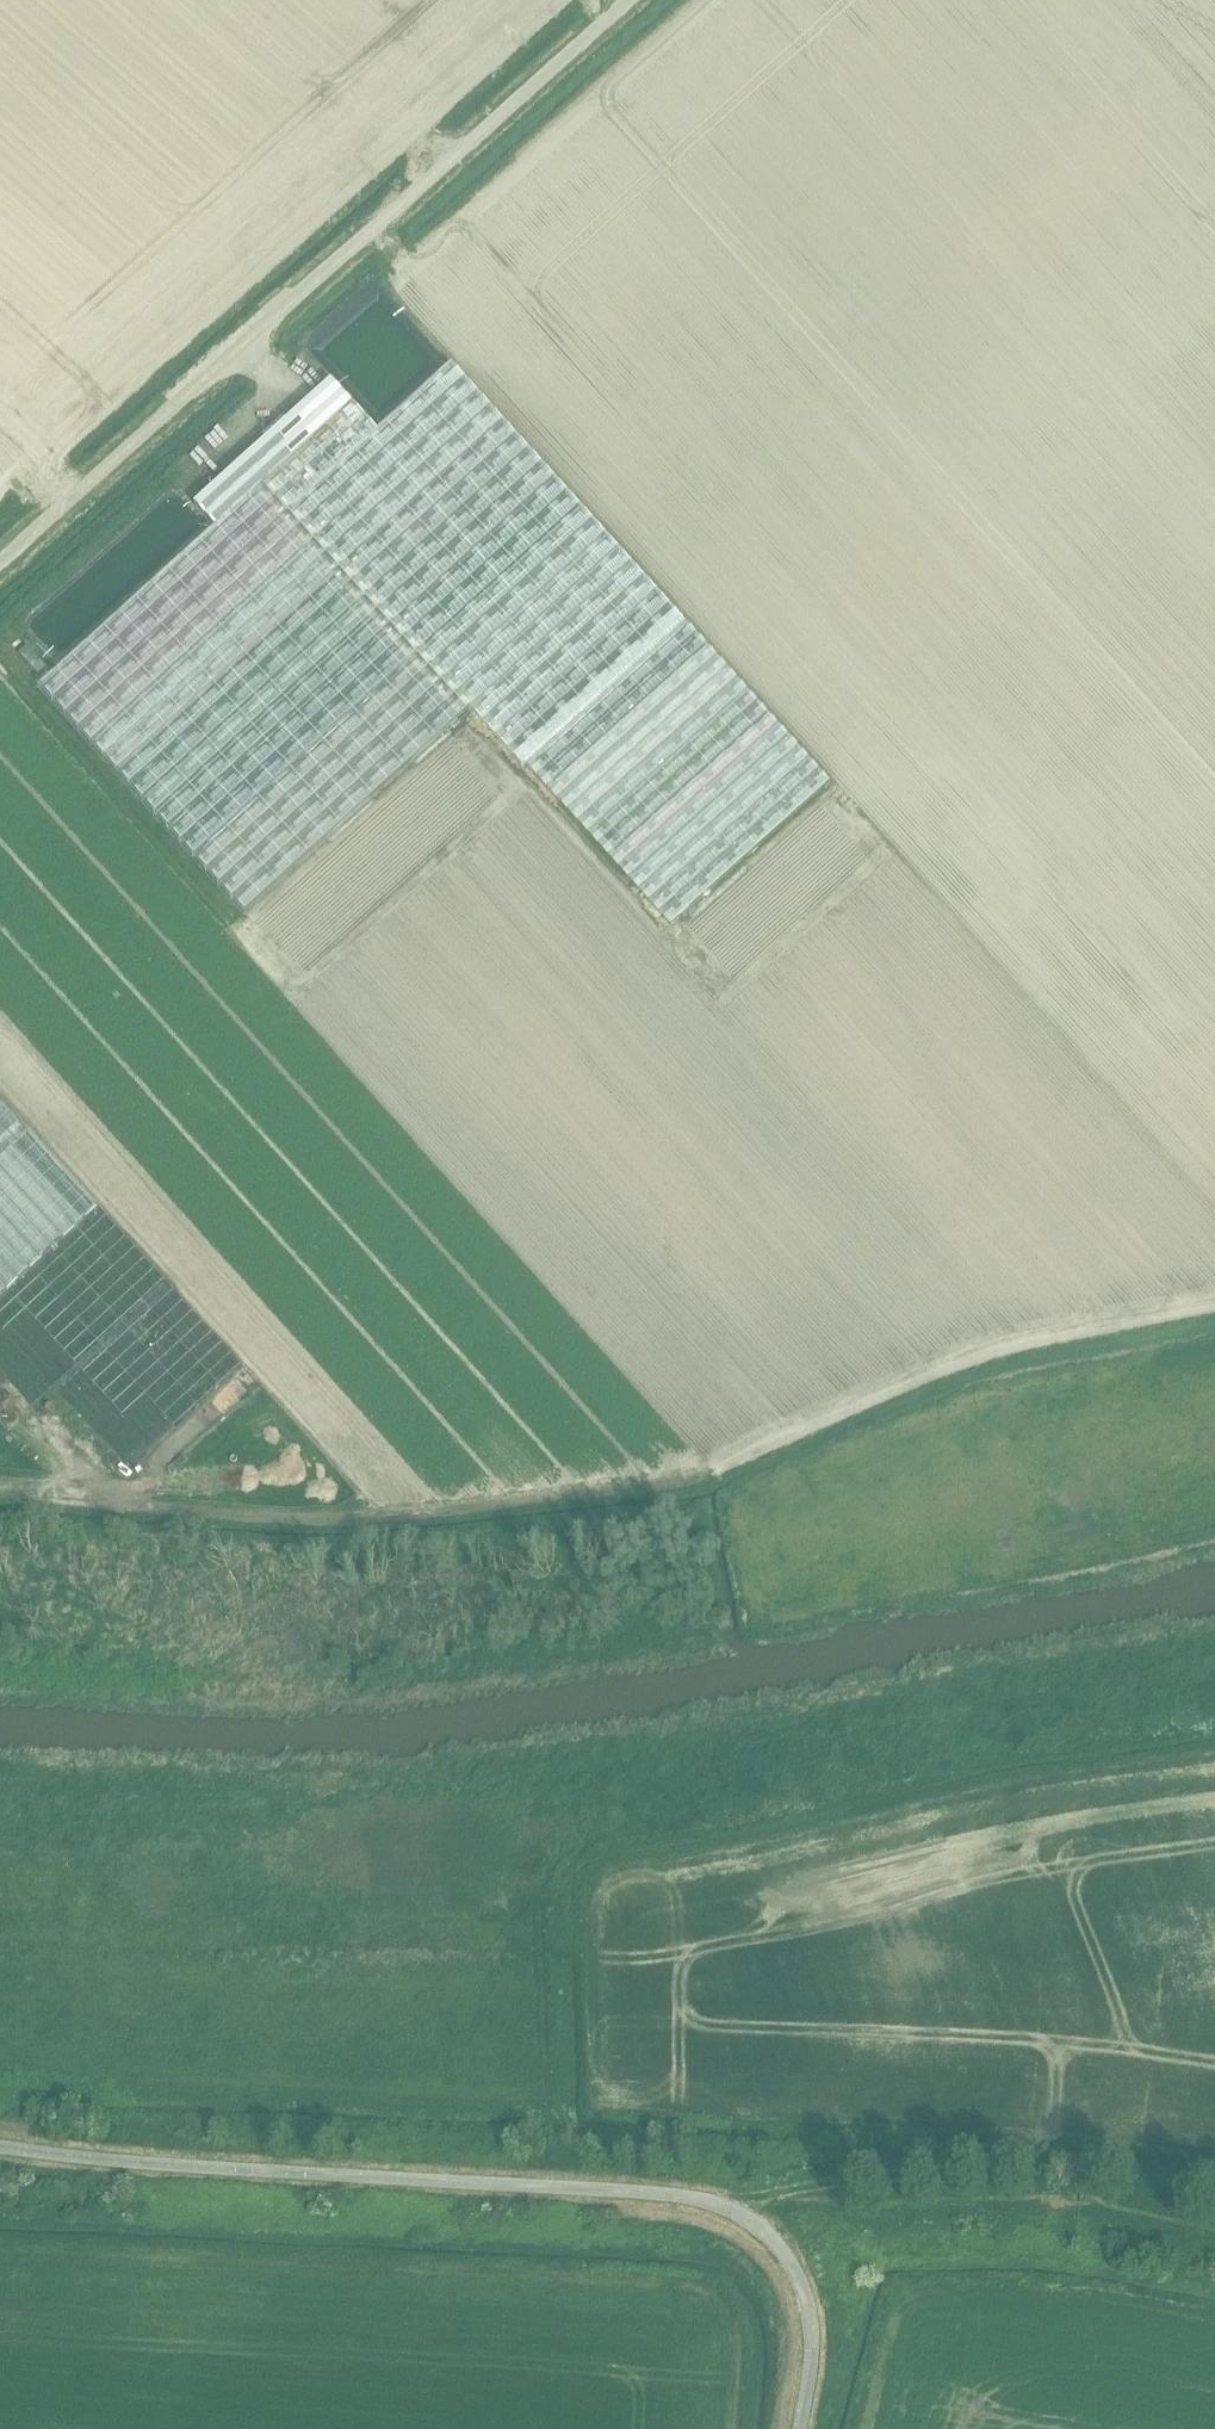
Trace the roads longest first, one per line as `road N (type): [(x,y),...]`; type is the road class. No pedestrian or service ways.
road 1 (unclassified): [(799,2428),(811,2326),(799,2270),(755,2215),(711,2199),(85,2160),(0,2146)]
road 2 (unclassified): [(0,563),(628,0)]

